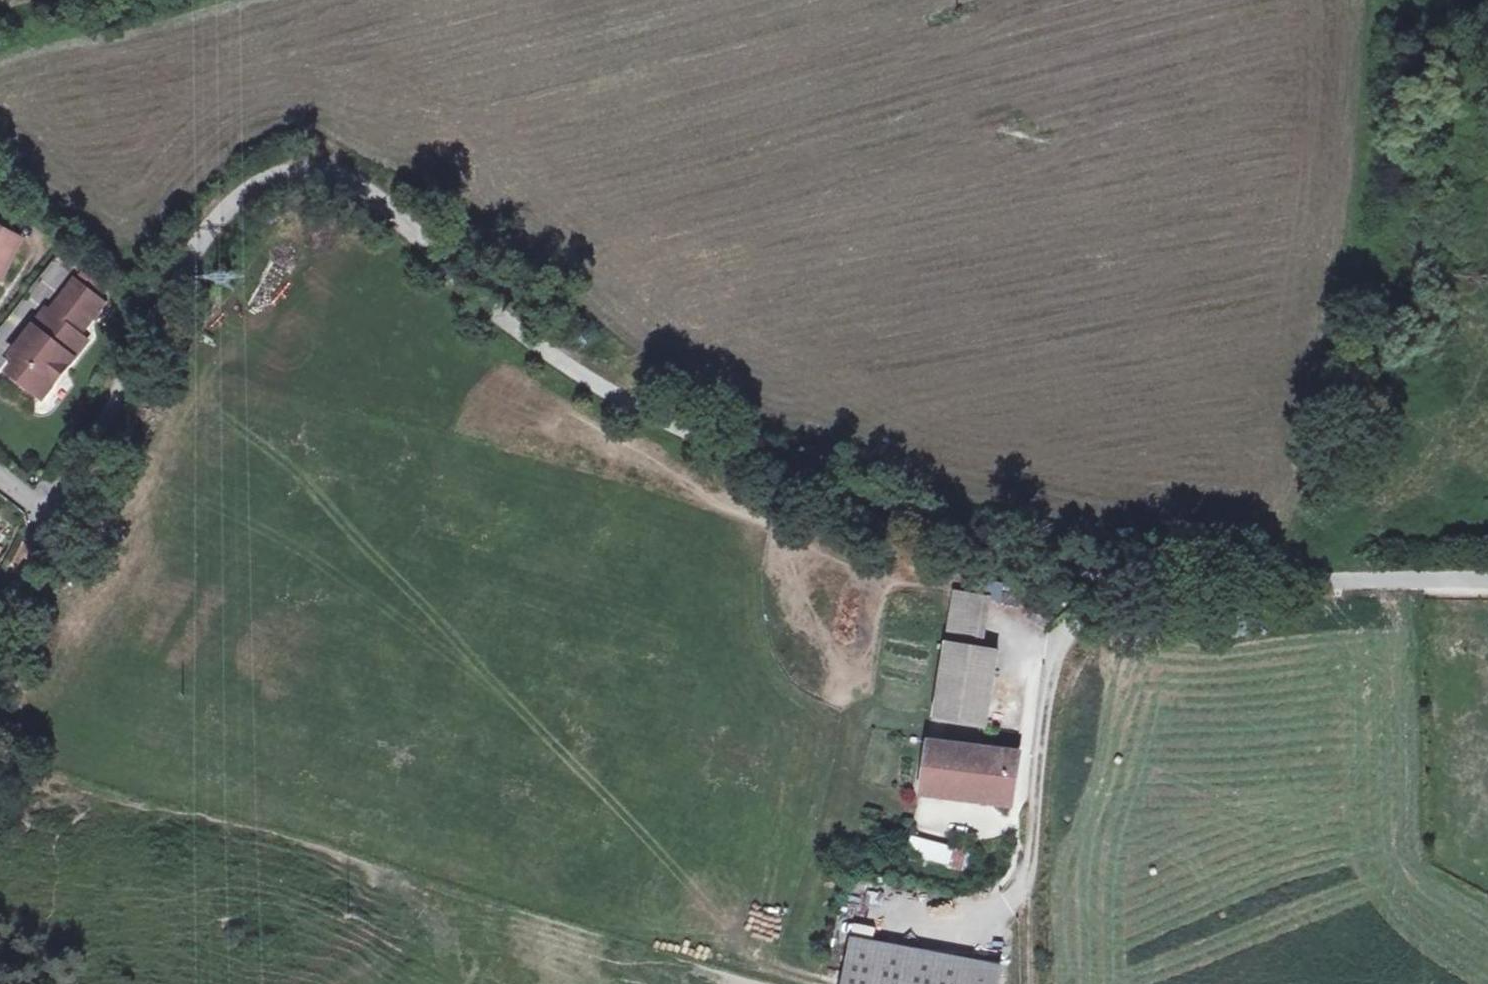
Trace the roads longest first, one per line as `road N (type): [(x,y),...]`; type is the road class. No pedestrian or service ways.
road 1 (unclassified): [(1487,581),(1121,581),(956,542),(617,402),(329,170),(270,179),(220,210),(154,313),(50,544),(0,619)]
road 2 (track): [(881,927),(963,924),(1025,889)]

